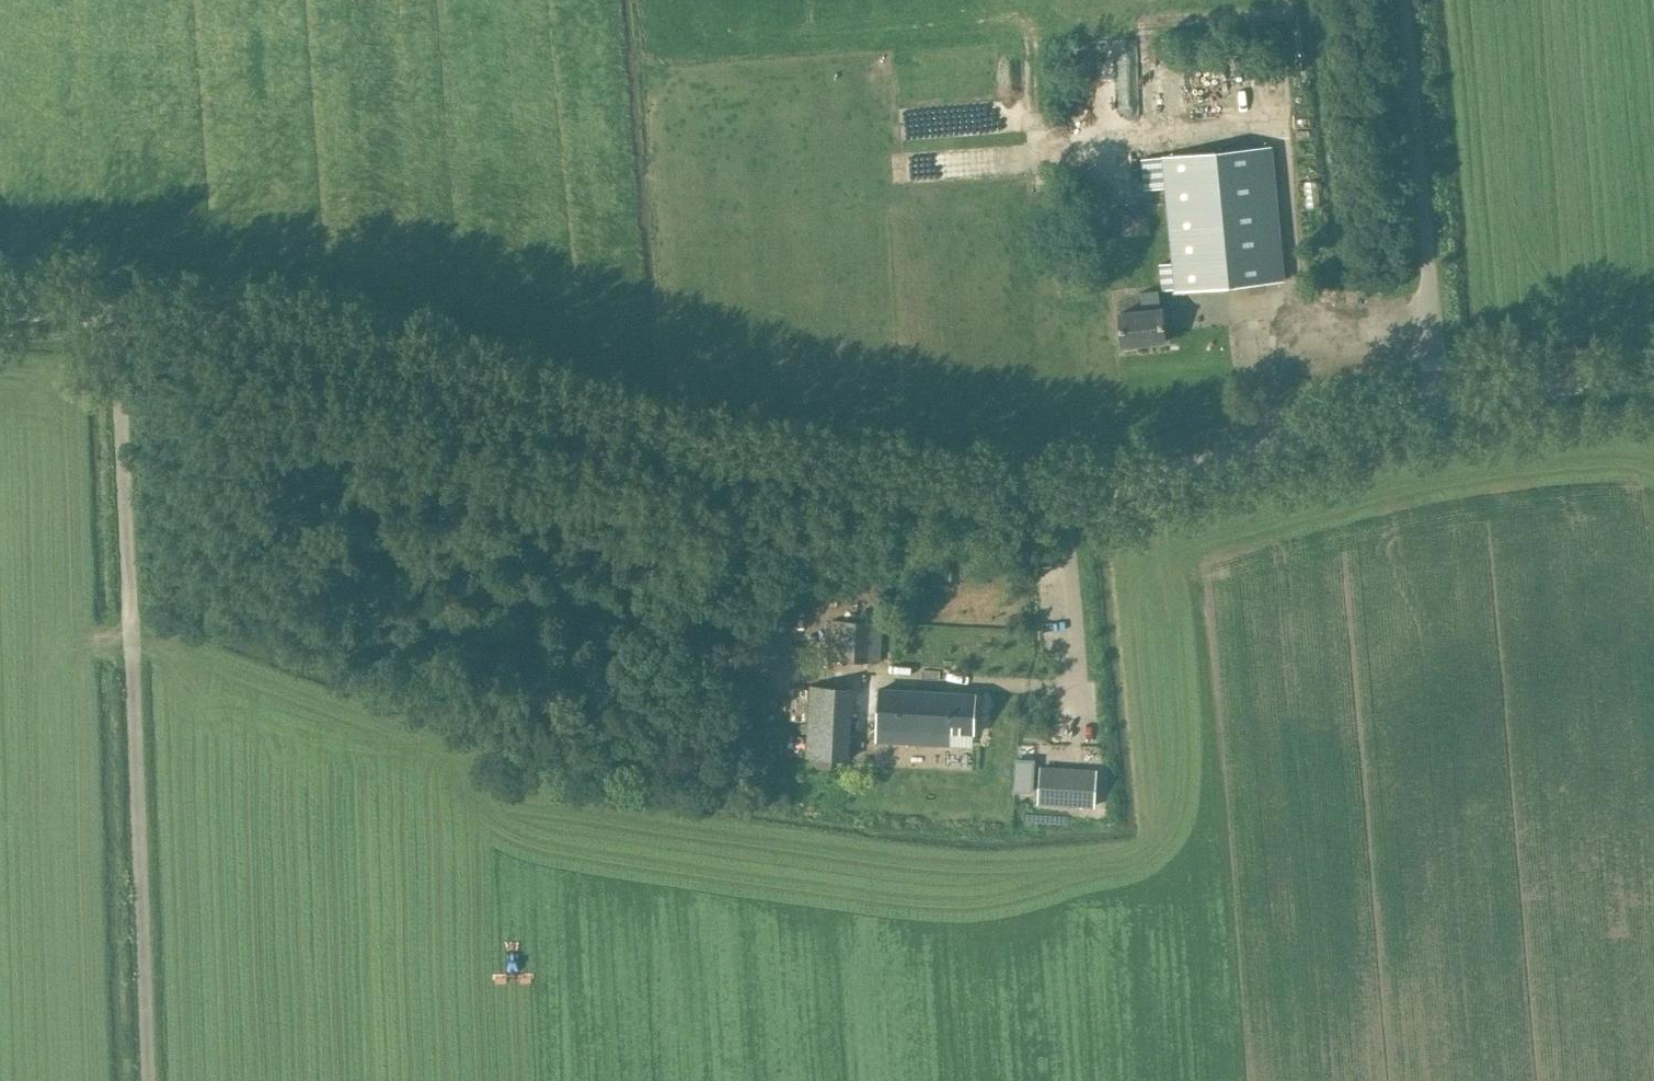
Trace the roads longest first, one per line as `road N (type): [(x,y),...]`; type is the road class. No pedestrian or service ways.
road 1 (unclassified): [(1436,404),(1137,491),(1070,496),(772,475),(422,366),(368,341),(286,326),(0,307)]
road 2 (unclassified): [(1436,404),(1398,0)]
road 3 (unclassified): [(1653,387),(1436,404)]

